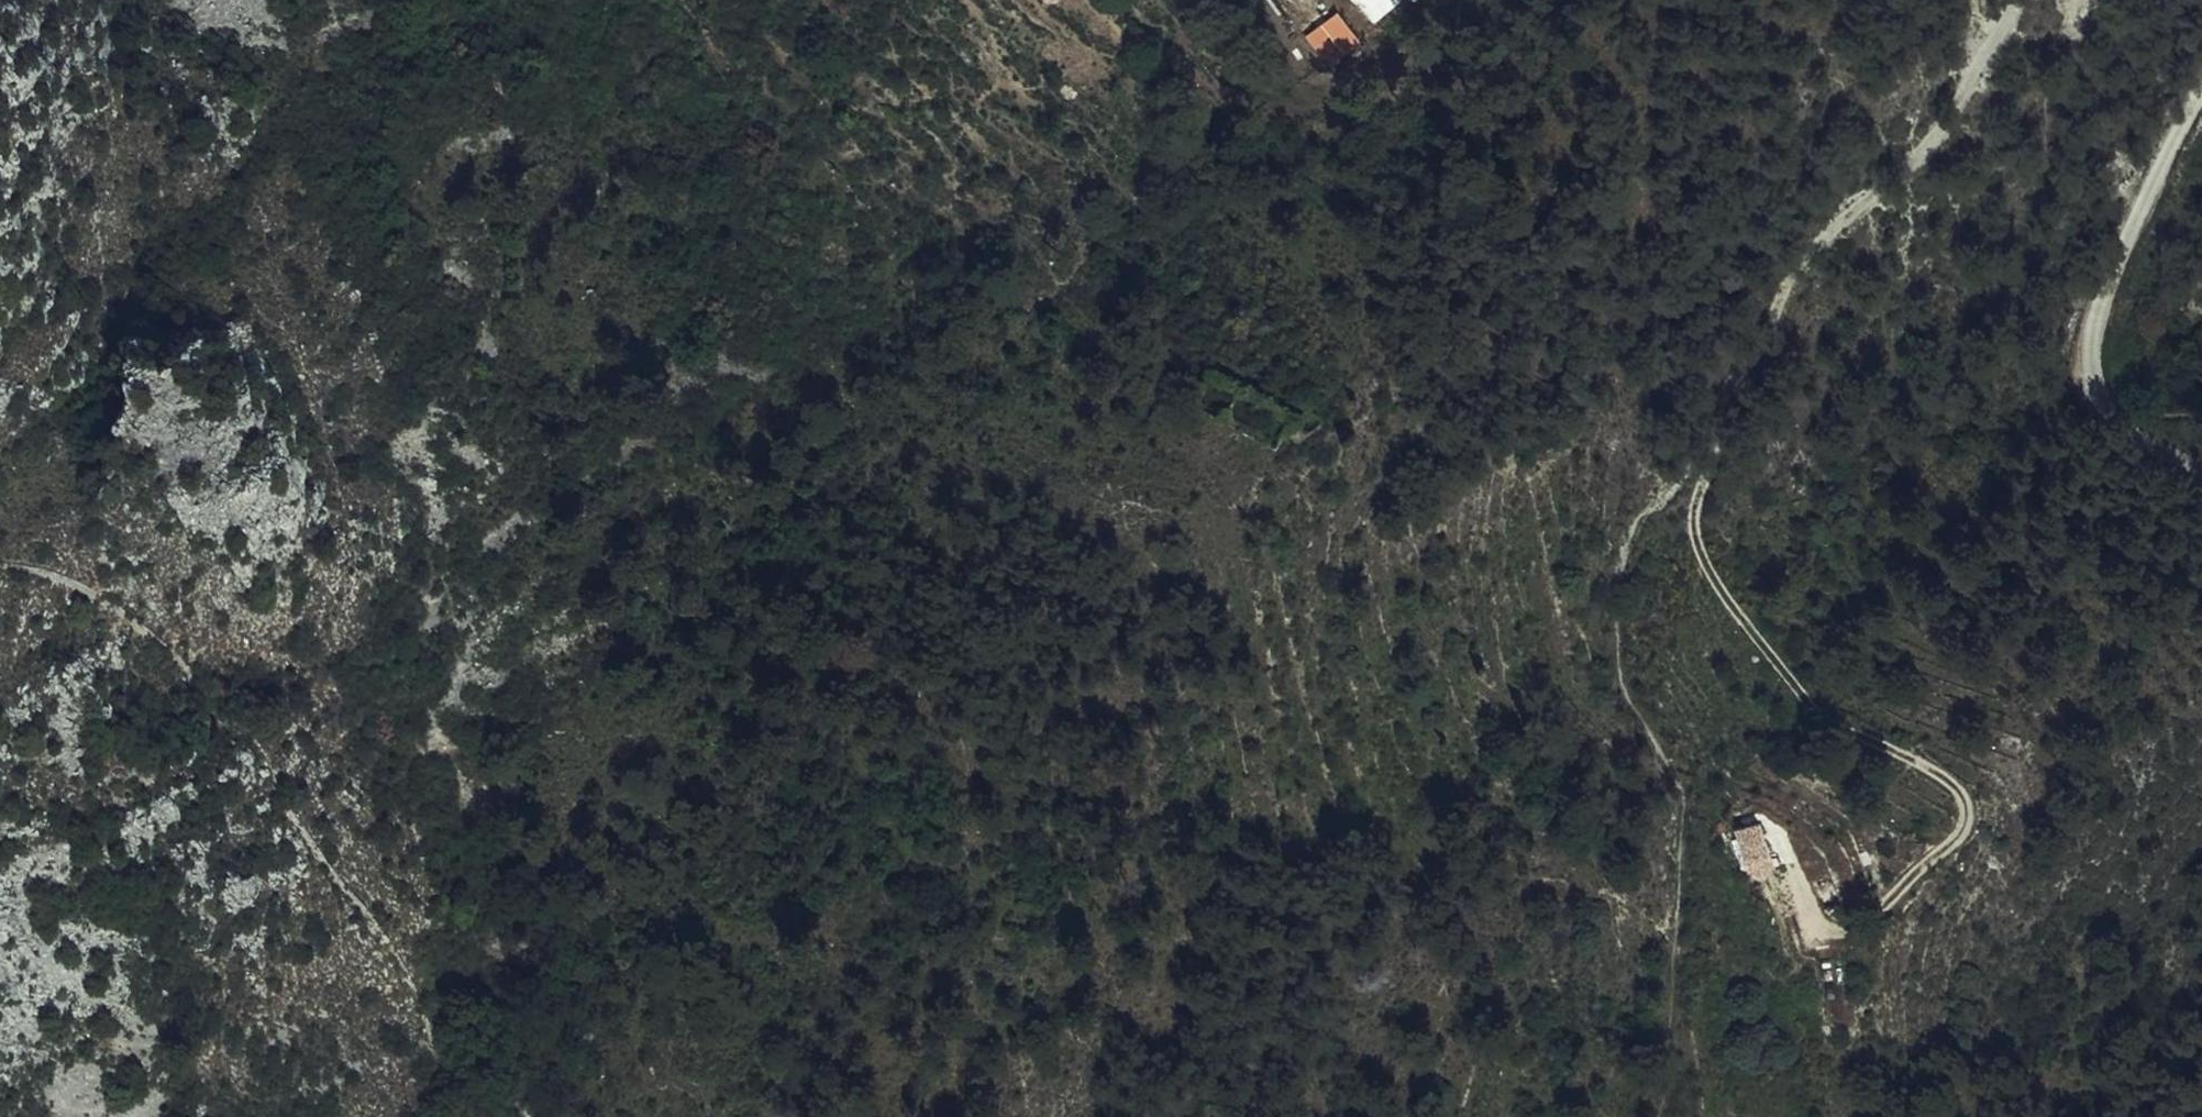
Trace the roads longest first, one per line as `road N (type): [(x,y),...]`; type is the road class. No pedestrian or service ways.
road 1 (track): [(1711,448),(1692,523),(1745,623),(1831,729),(1920,771),(1968,805),(1952,842),(1902,890),(1879,892),(1857,835),(1819,806),(1799,807),(1850,909),(1835,943),(1807,933),(1788,883)]
road 2 (track): [(1984,47),(1942,135),(1810,259),(1773,337),(1731,383),(1711,448)]
road 3 (unclassified): [(2201,93),(2127,227),(2089,346),(2094,393),(2131,430),(2201,465)]

